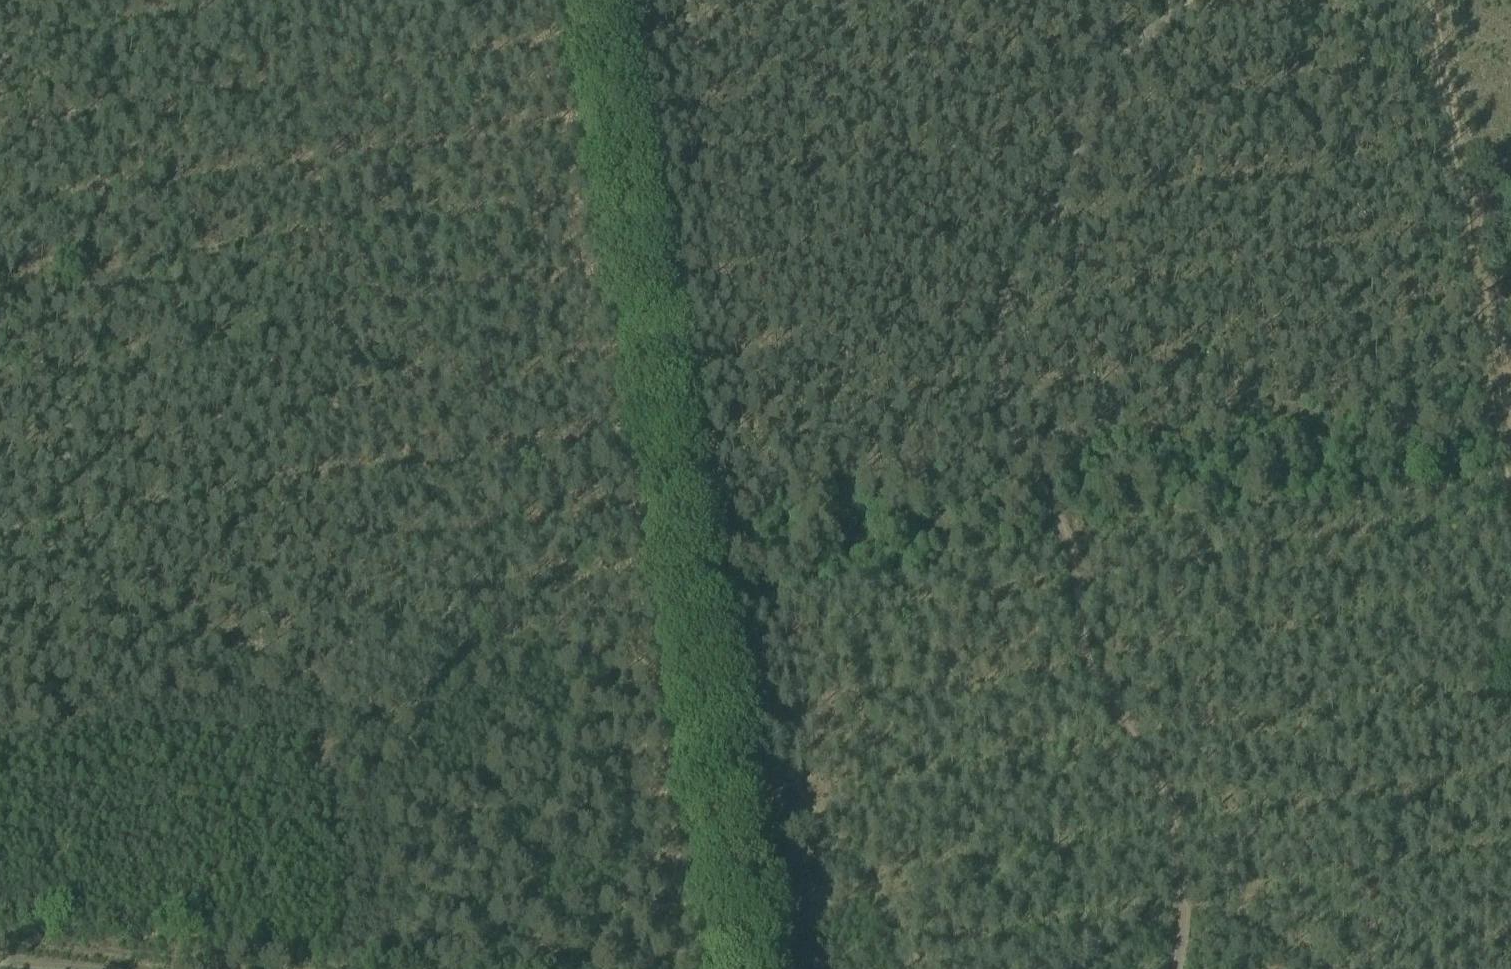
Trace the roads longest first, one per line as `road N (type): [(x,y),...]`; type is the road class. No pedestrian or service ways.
road 1 (track): [(1155,0),(1086,61),(1061,188),(1037,259),(992,331),(995,409),(1073,550),(1088,654),(1181,831),(1178,968)]
road 2 (track): [(749,968),(599,0)]
road 3 (track): [(185,968),(0,952)]

